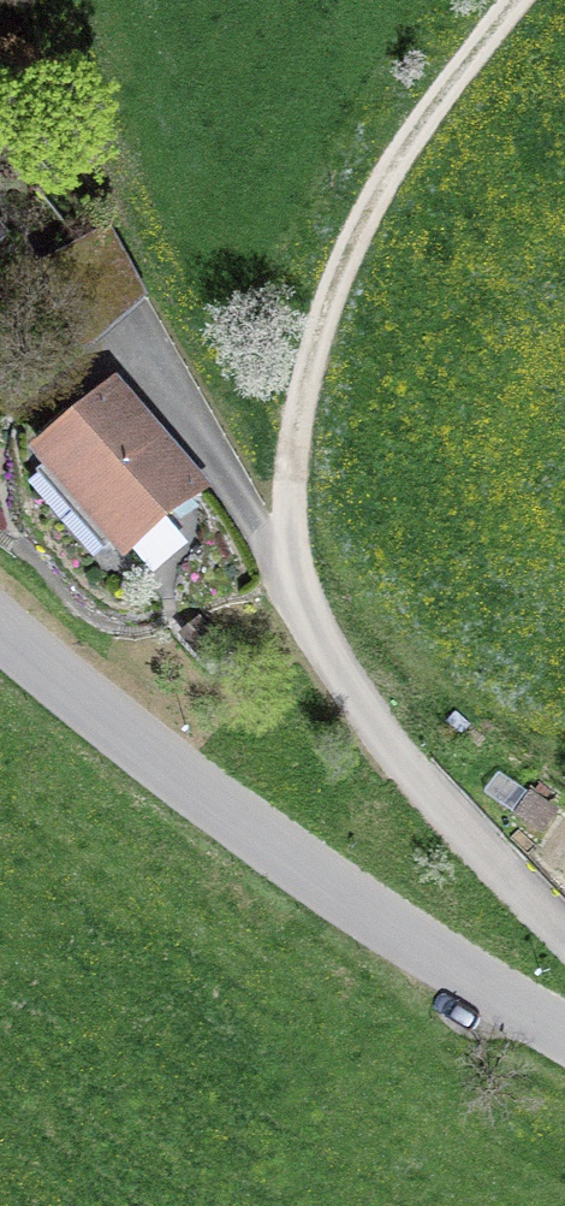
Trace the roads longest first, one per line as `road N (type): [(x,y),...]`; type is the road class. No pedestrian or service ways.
road 1 (track): [(515,0),(403,150),(361,221),(327,306),(289,502),(296,576),(354,694),(396,753),(564,936)]
road 2 (residential): [(0,644),(360,913),(564,1038)]
road 3 (track): [(141,339),(296,576)]

